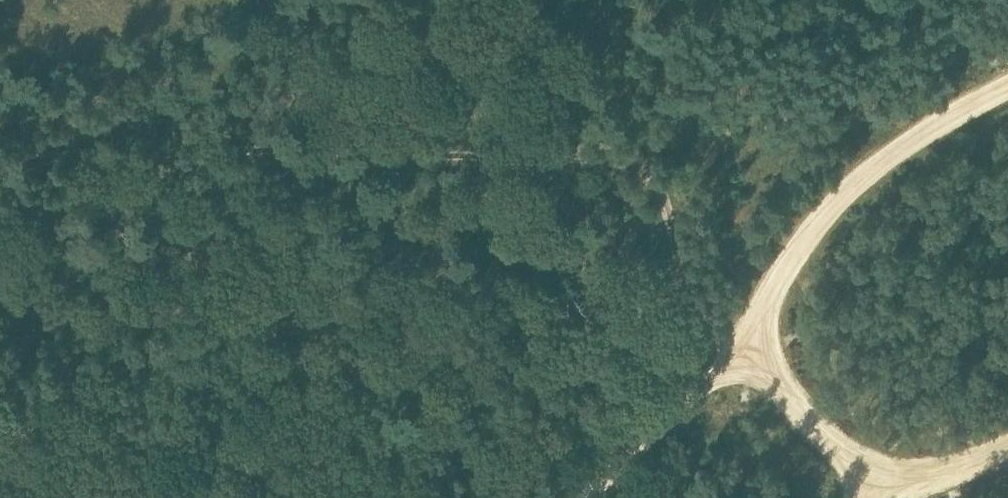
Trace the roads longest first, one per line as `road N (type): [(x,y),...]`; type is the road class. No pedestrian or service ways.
road 1 (track): [(882,497),(759,346),(773,285),(841,200),(1007,101)]
road 2 (track): [(1007,449),(889,497)]

